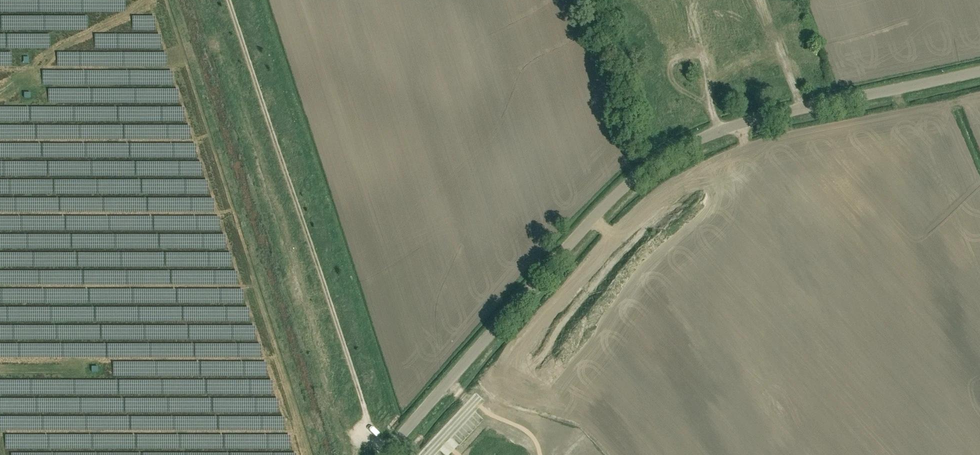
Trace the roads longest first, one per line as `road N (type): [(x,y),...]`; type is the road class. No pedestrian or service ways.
road 1 (unclassified): [(379,454),(638,172),(760,116),(979,70)]

